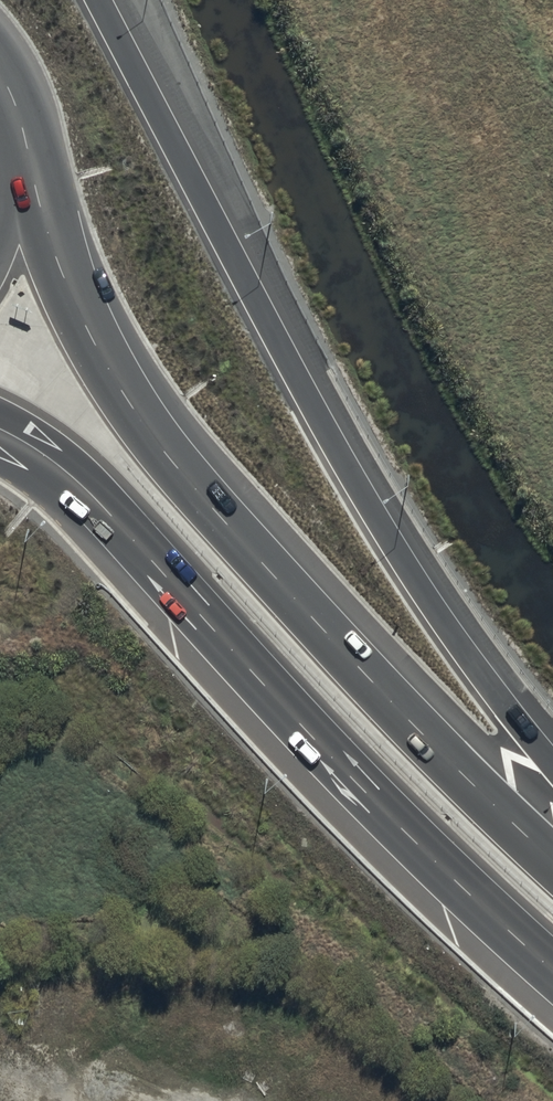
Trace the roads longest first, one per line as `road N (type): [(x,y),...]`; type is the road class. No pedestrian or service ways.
road 1 (trunk): [(21,131),(73,300),(145,427),(204,506),(328,640),(552,852)]
road 2 (motorway): [(91,0),(358,509),(502,722),(552,779)]
road 3 (trunk): [(552,968),(363,790),(64,472),(0,434)]
road 4 (trunk): [(21,131),(20,182),(0,252)]

